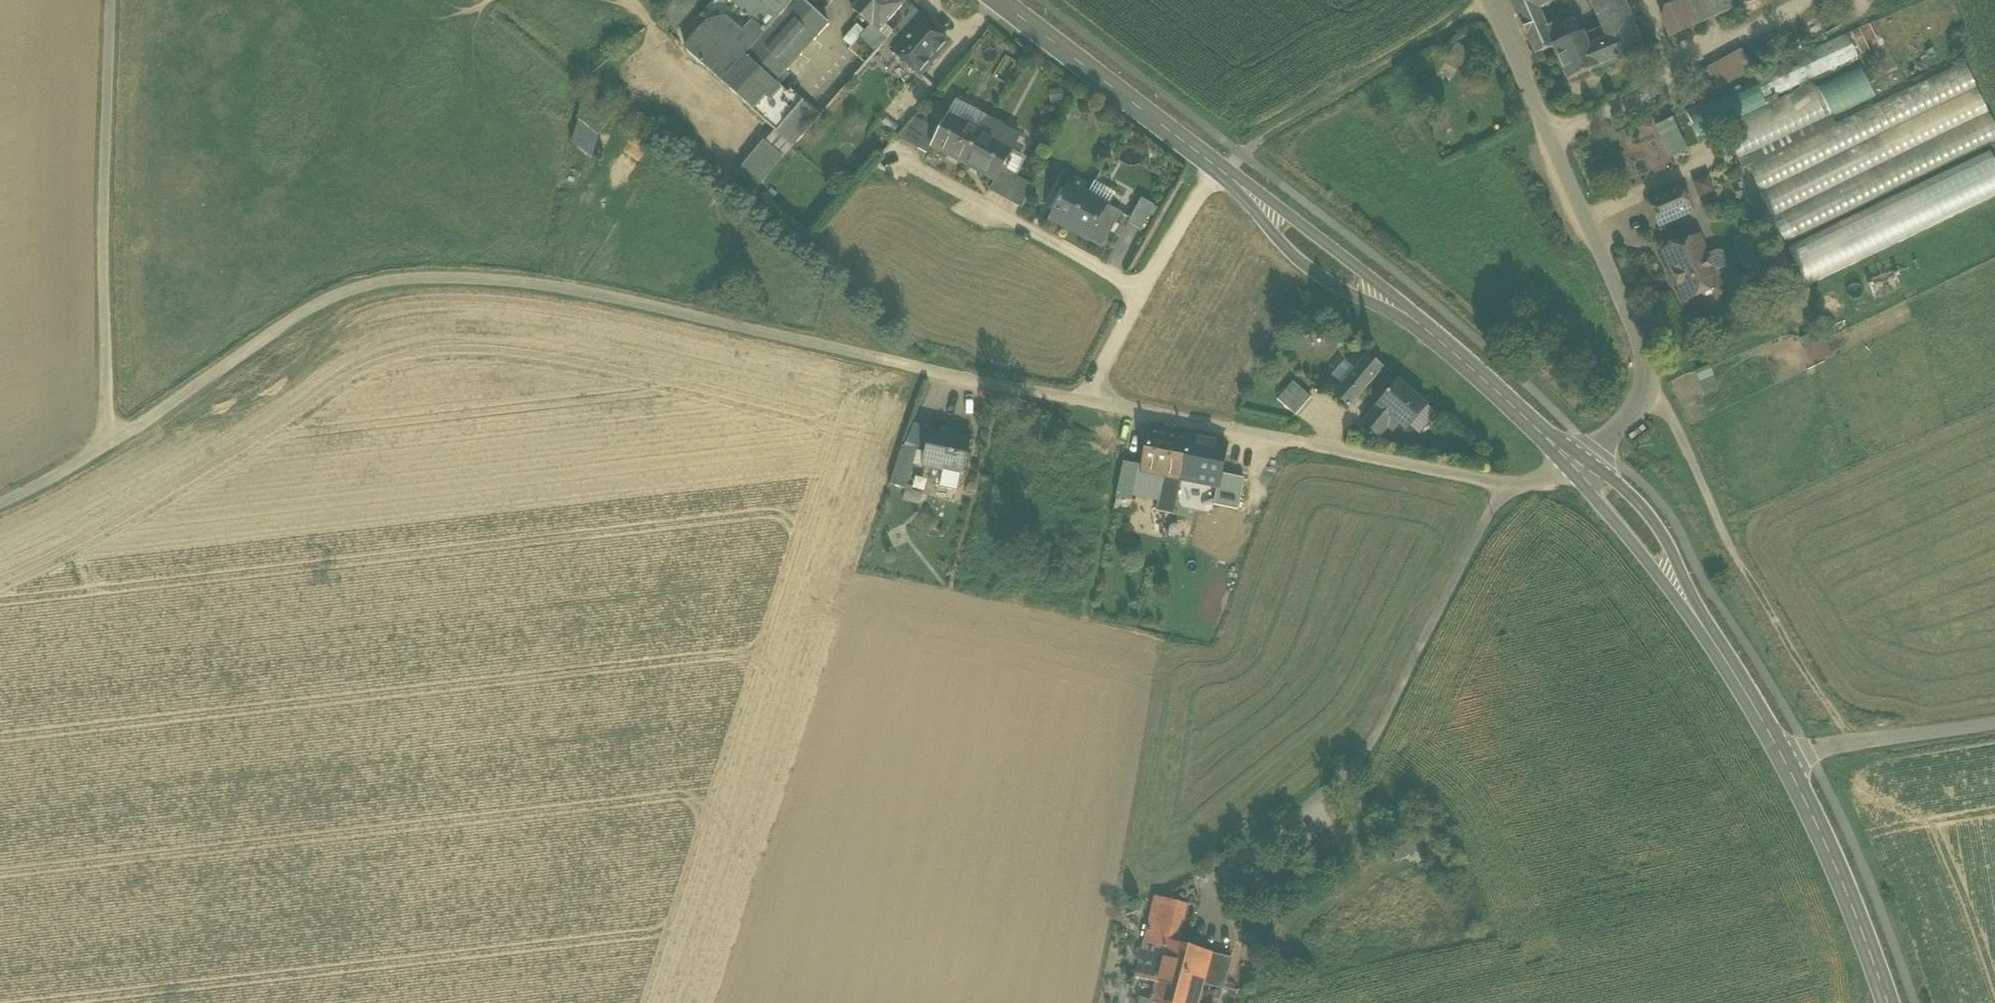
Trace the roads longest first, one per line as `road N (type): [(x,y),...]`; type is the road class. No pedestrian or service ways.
road 1 (residential): [(1080,397),(619,298),(493,278),(389,280),(316,304),(149,421),(0,504)]
road 2 (unclassified): [(1484,0),(1658,385),(1570,462)]
road 3 (unclassified): [(1570,462),(1524,488),(1080,397)]
road 4 (tertiary): [(1570,462),(1424,330),(1214,168)]
road 5 (track): [(1854,742),(1736,562),(1658,385)]
road 6 (tertiary): [(1783,756),(1647,537),(1570,462)]
road 7 (track): [(1214,168),(1488,9)]
road 8 (unclassified): [(1142,291),(900,158)]
road 9 (tertiary): [(1214,168),(996,0)]
road 10 (tertiary): [(1888,1002),(1783,756)]
road 11 (unclassified): [(1783,756),(1994,721)]
road 12 (unclassified): [(1142,291),(1214,168)]
road 13 (unclassified): [(1080,397),(1142,291)]

